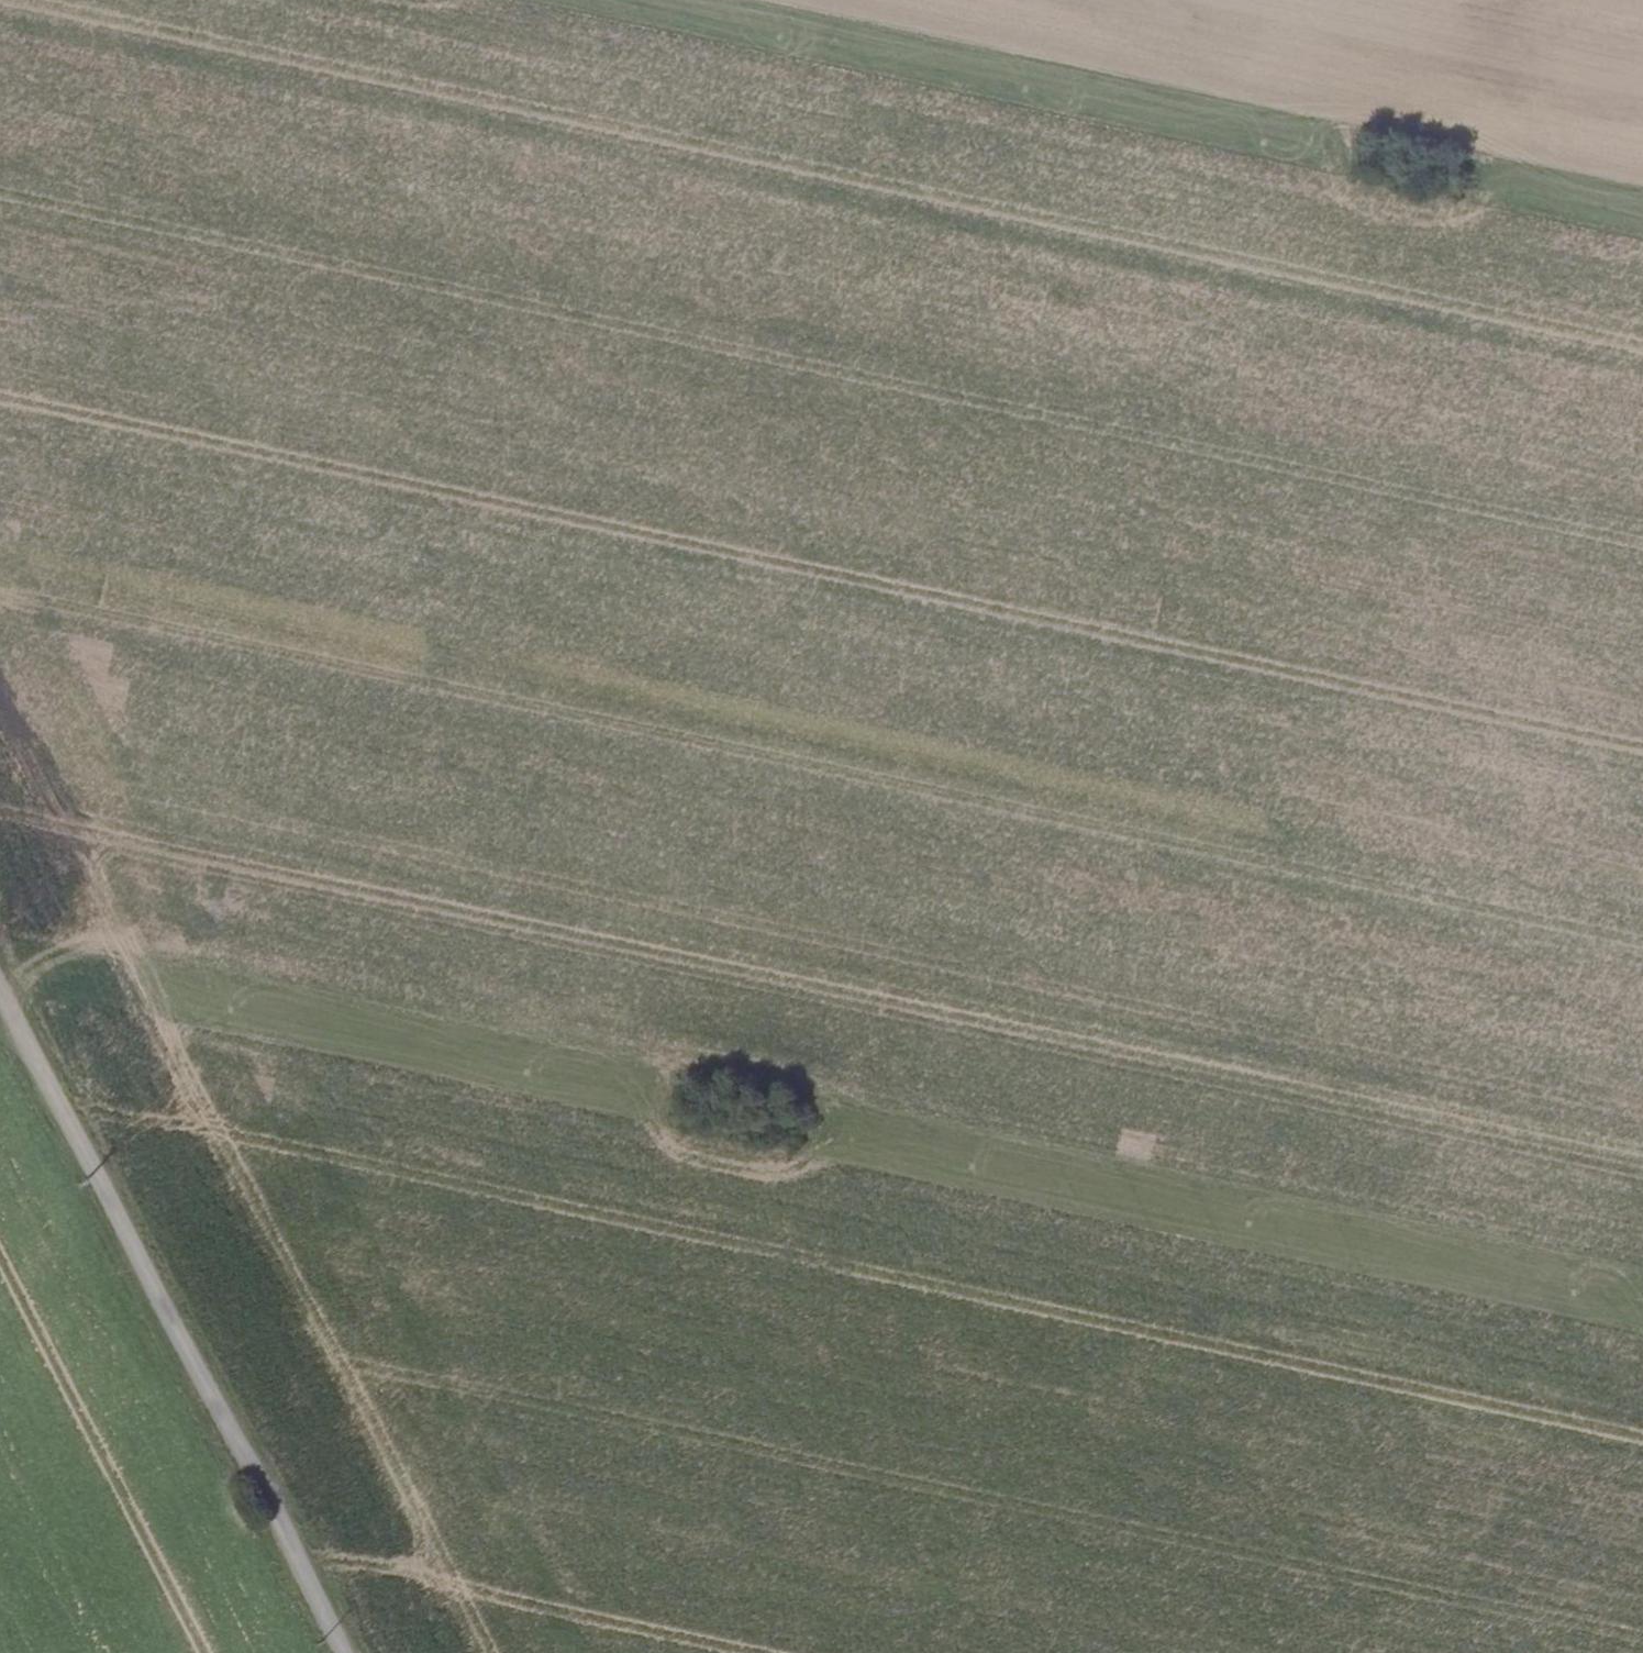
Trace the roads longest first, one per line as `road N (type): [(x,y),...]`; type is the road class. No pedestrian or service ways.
road 1 (track): [(347,1652),(0,982)]

